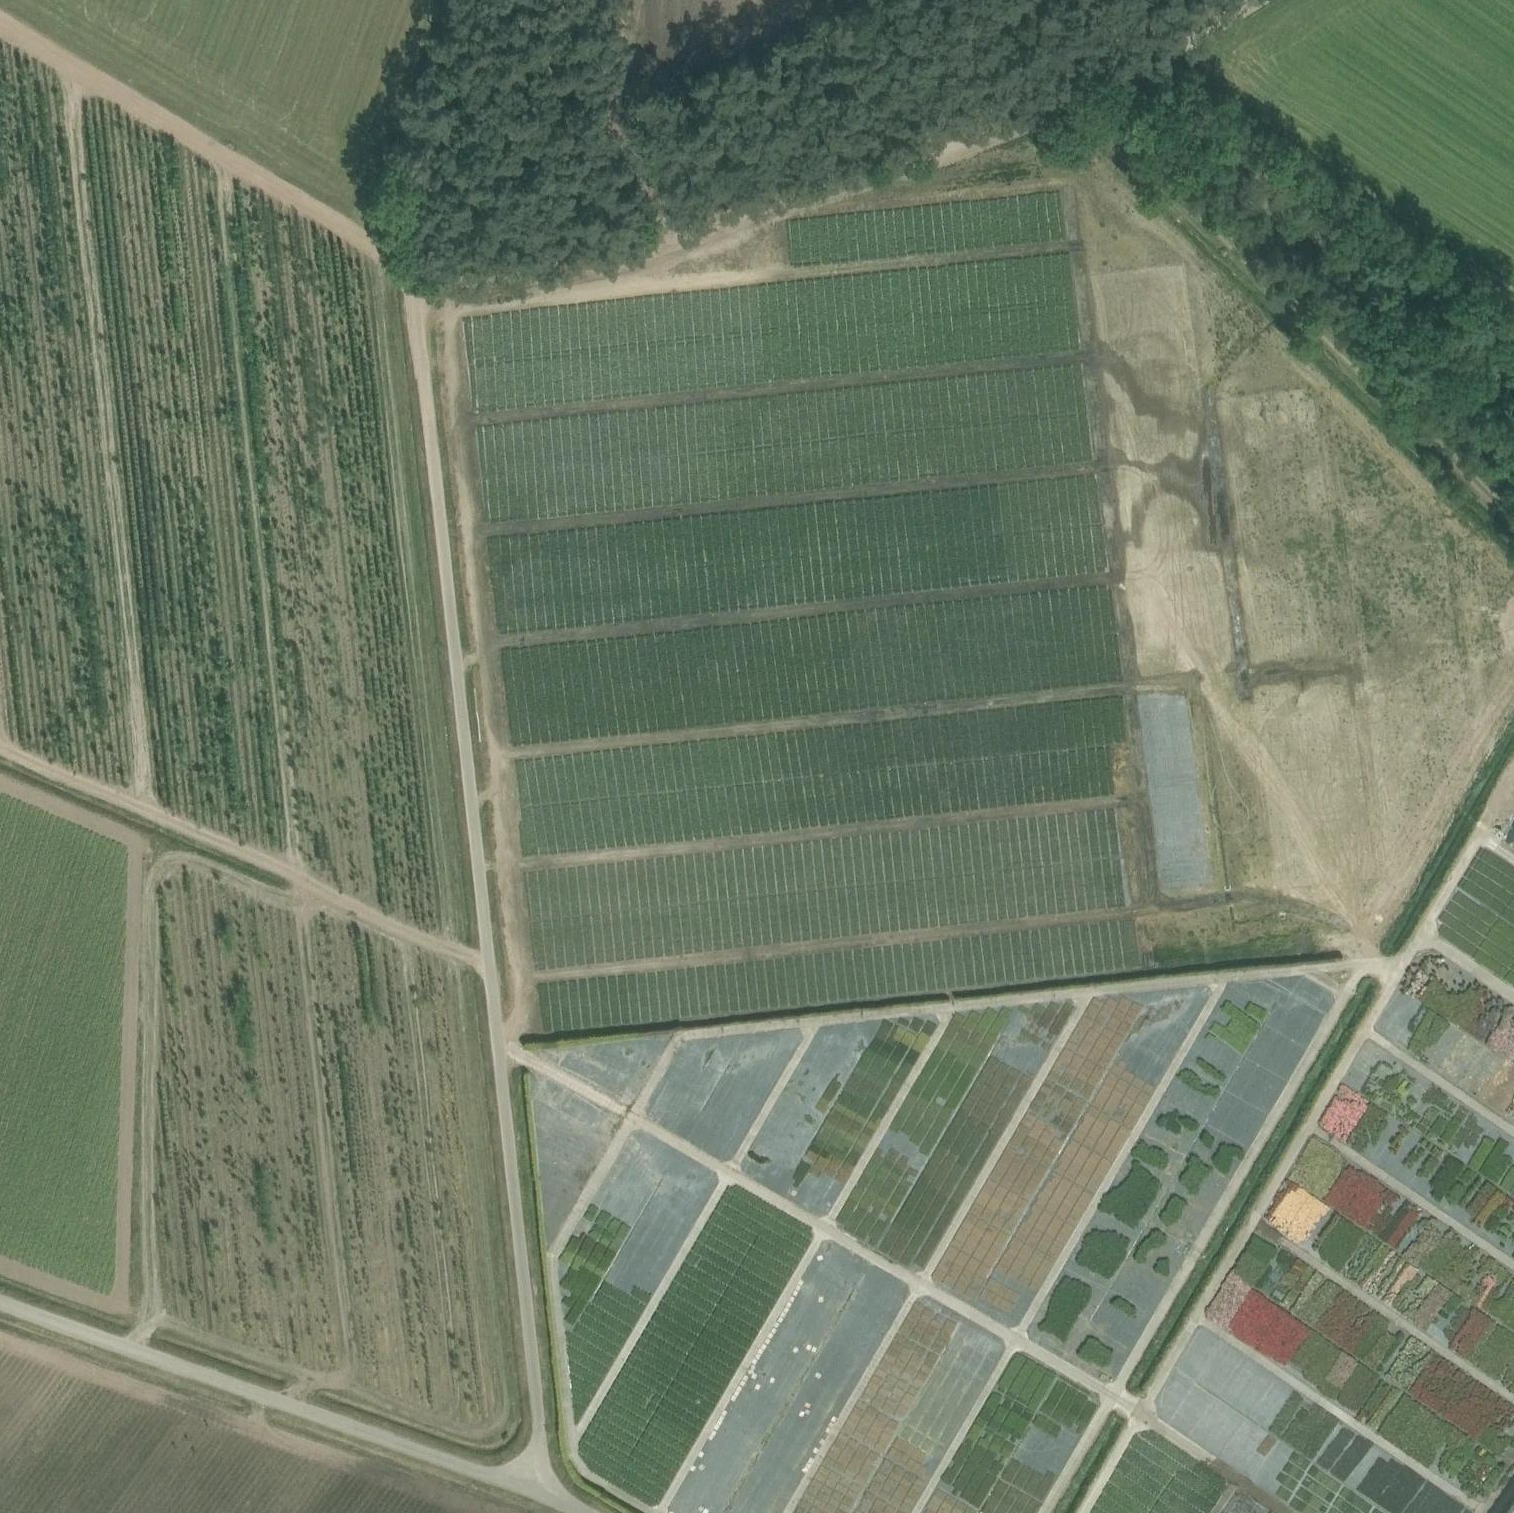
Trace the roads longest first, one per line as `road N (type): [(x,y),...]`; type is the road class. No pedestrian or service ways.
road 1 (track): [(1250,0),(1106,98),(1048,101),(587,270),(463,285),(413,266),(0,21)]
road 2 (unclassified): [(545,1491),(413,266)]
road 3 (unclassified): [(545,1491),(0,1308)]

